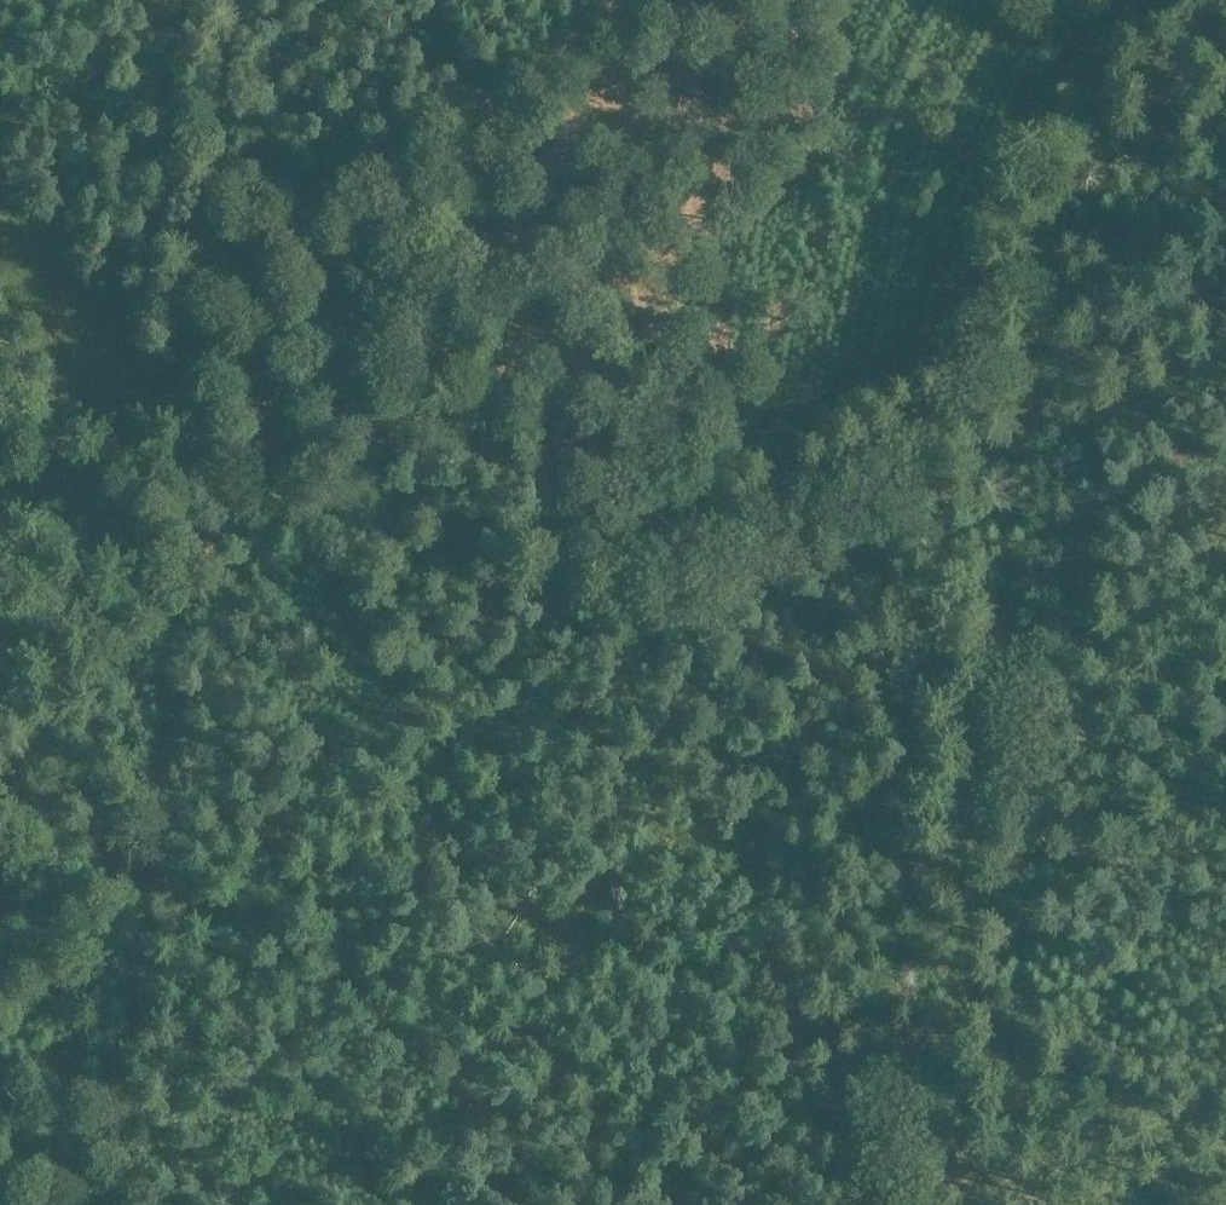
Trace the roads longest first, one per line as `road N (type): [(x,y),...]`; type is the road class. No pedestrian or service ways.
road 1 (track): [(1225,311),(626,503),(372,537),(183,532),(188,346),(224,0)]

